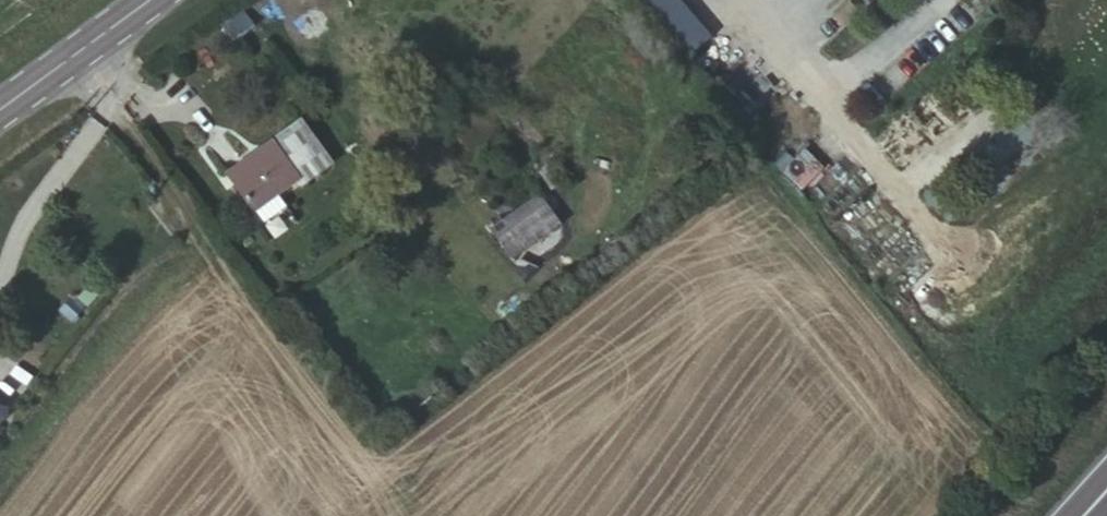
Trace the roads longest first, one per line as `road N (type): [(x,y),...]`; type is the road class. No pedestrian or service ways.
road 1 (secondary): [(151,0),(0,110)]

